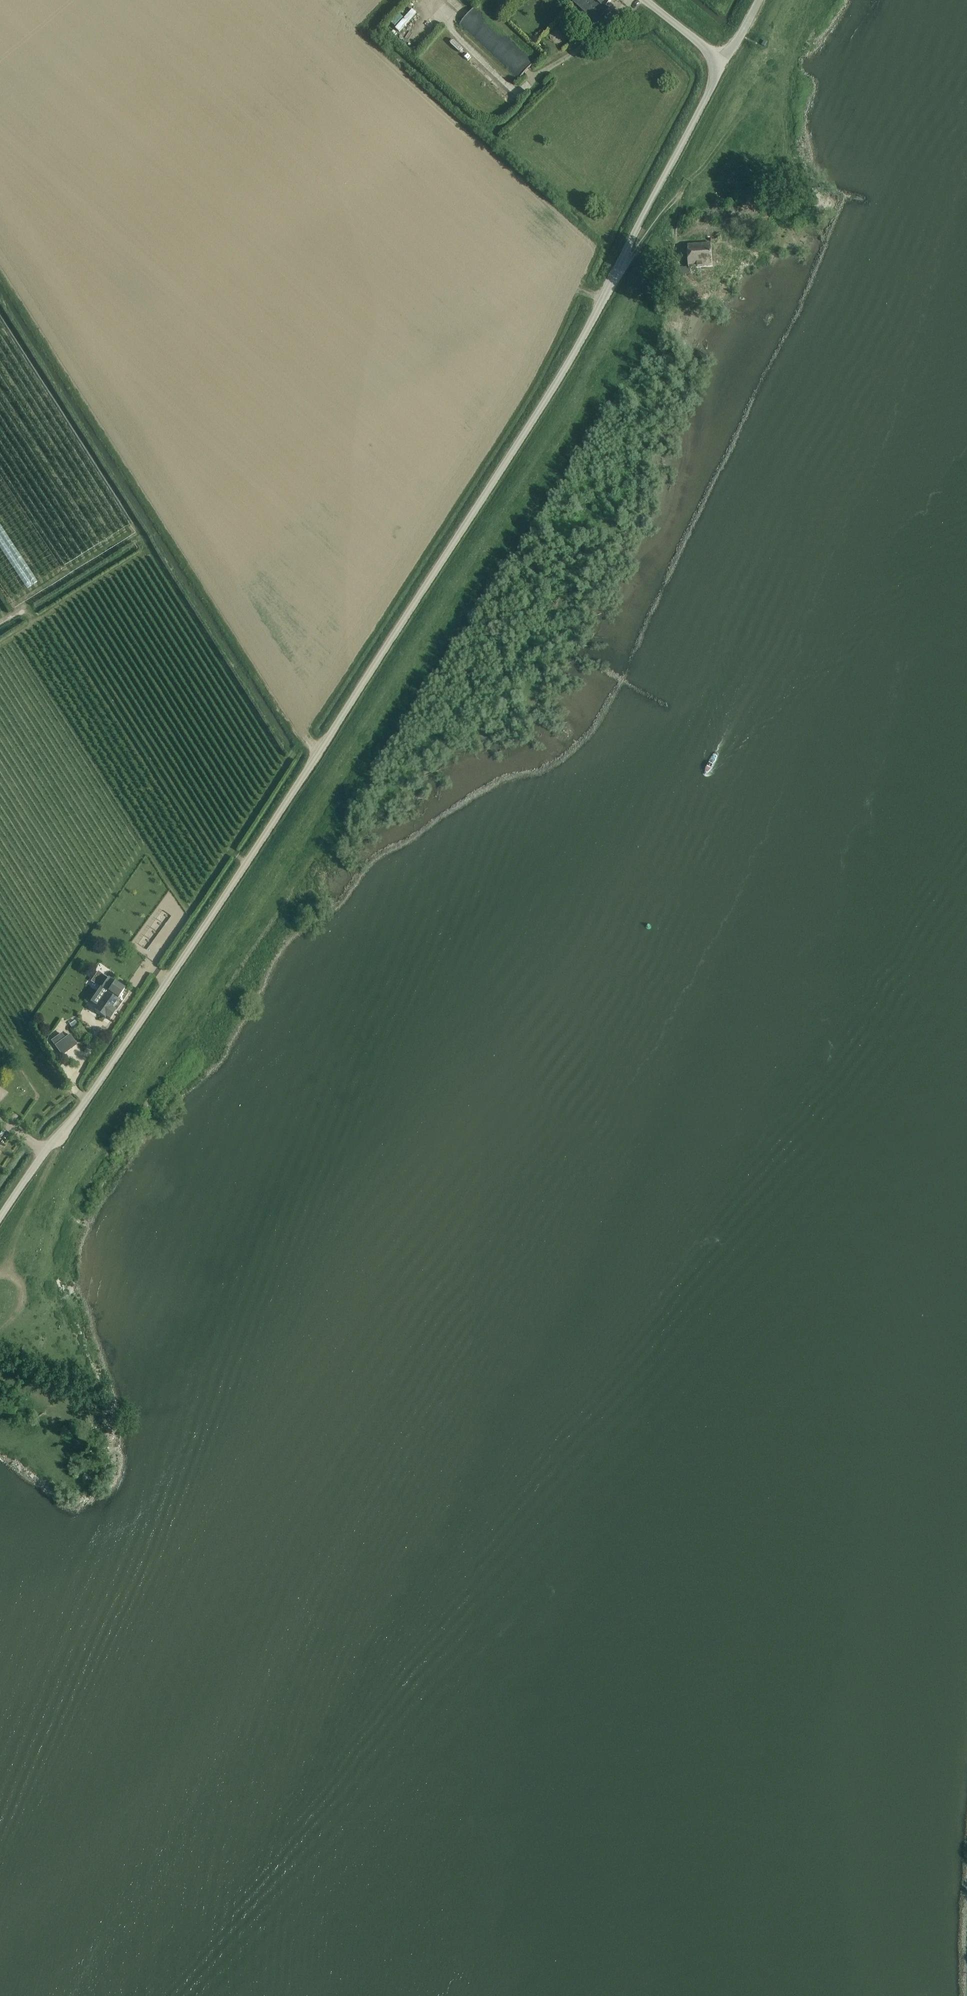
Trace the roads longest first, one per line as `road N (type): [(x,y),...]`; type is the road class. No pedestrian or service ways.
road 1 (unclassified): [(0,1218),(139,1026),(597,315),(722,64),(647,0)]

